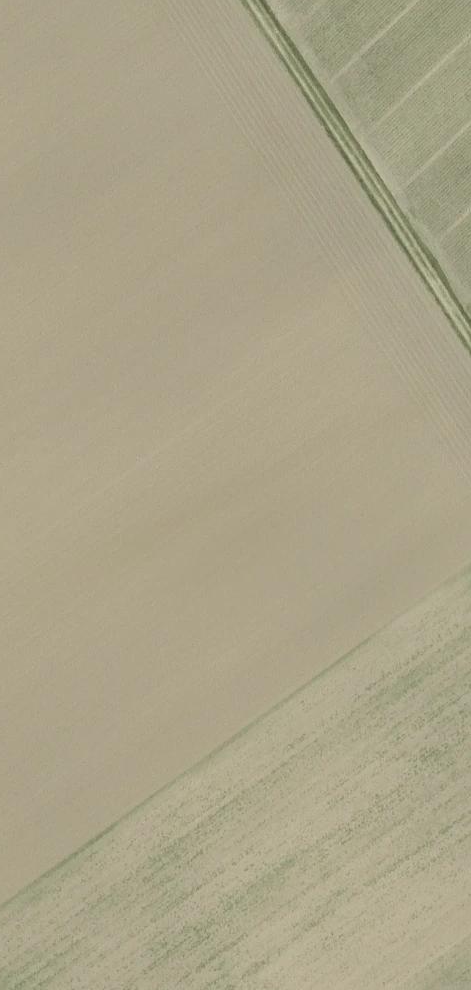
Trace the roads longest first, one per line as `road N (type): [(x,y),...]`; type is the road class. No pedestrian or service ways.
road 1 (track): [(470,350),(245,0)]

